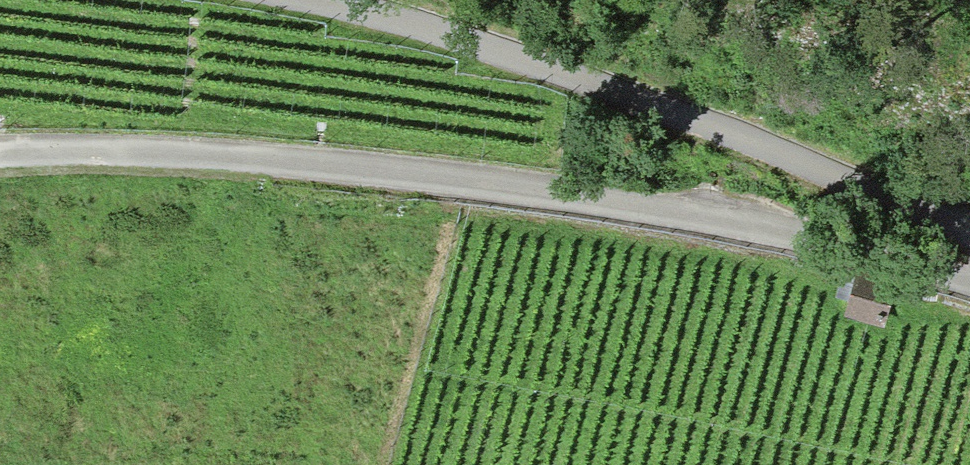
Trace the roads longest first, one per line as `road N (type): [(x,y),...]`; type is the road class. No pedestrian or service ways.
road 1 (track): [(969,277),(715,215),(503,183),(325,164),(0,154)]
road 2 (track): [(969,231),(850,176),(463,40),(325,0)]

